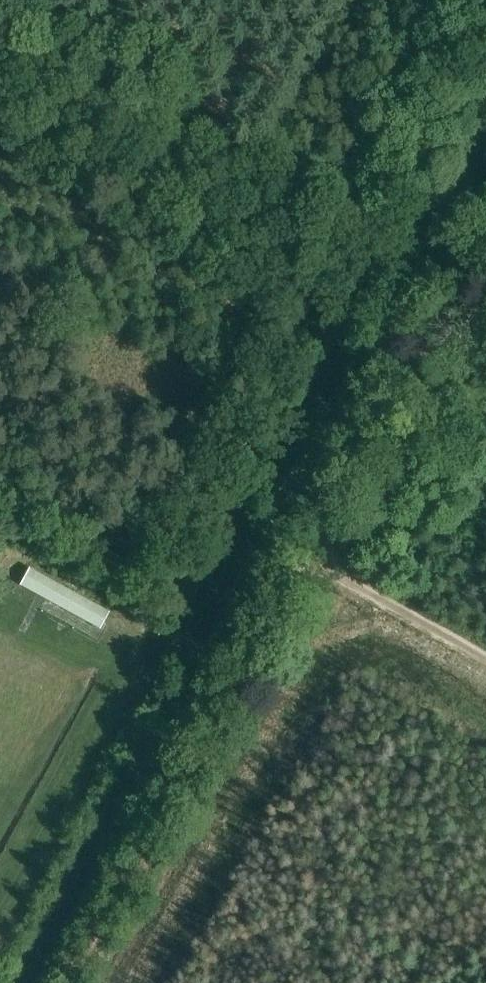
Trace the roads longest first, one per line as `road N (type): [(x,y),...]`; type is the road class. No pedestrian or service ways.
road 1 (track): [(449,302),(71,982)]
road 2 (track): [(485,88),(158,658)]
road 3 (track): [(485,662),(306,560)]

